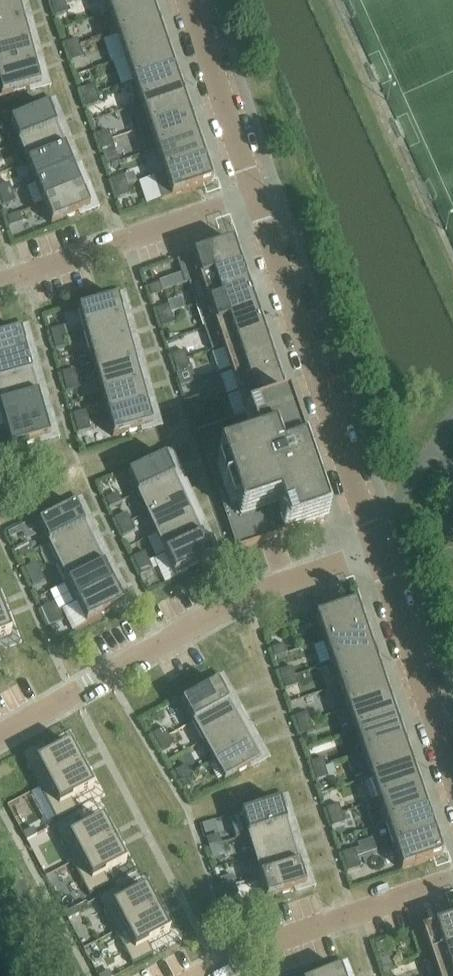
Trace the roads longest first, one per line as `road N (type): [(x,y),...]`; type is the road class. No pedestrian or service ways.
road 1 (residential): [(0,738),(246,594),(377,552)]
road 2 (residential): [(377,552),(256,196)]
road 3 (residential): [(0,286),(256,196)]
road 4 (residential): [(452,879),(242,951),(200,975)]
road 5 (residential): [(452,774),(377,552)]
road 6 (residential): [(256,196),(189,0)]

